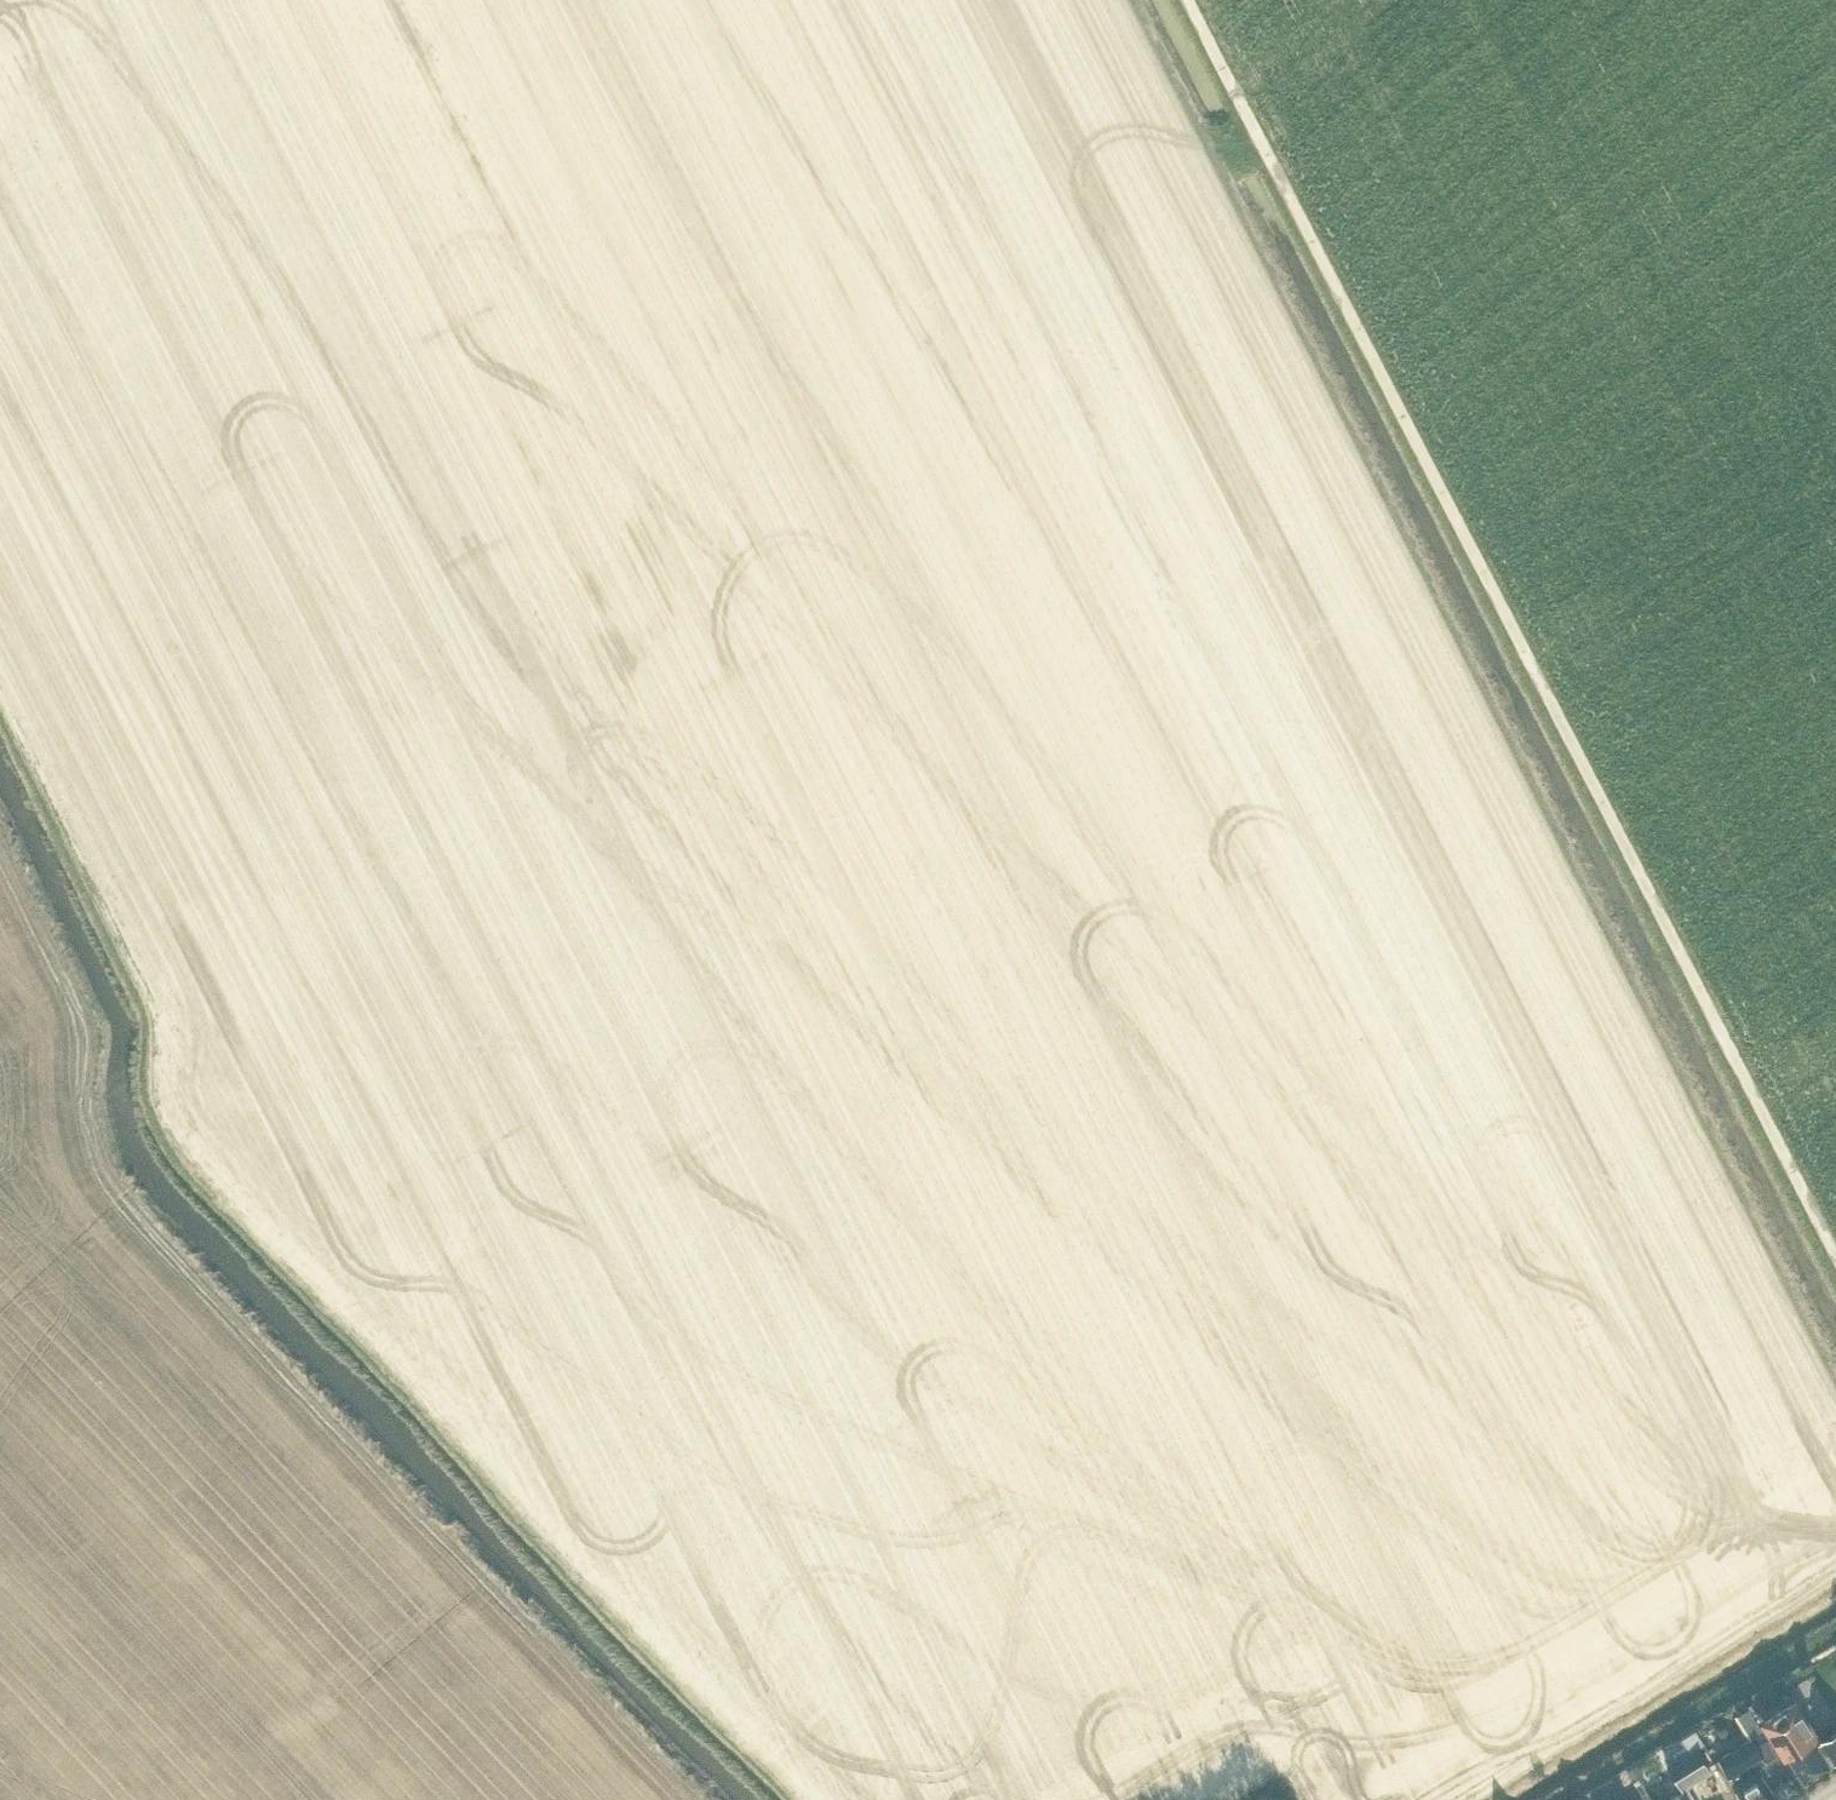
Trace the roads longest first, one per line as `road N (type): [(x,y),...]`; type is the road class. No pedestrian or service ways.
road 1 (track): [(1190,0),(1835,1257)]

